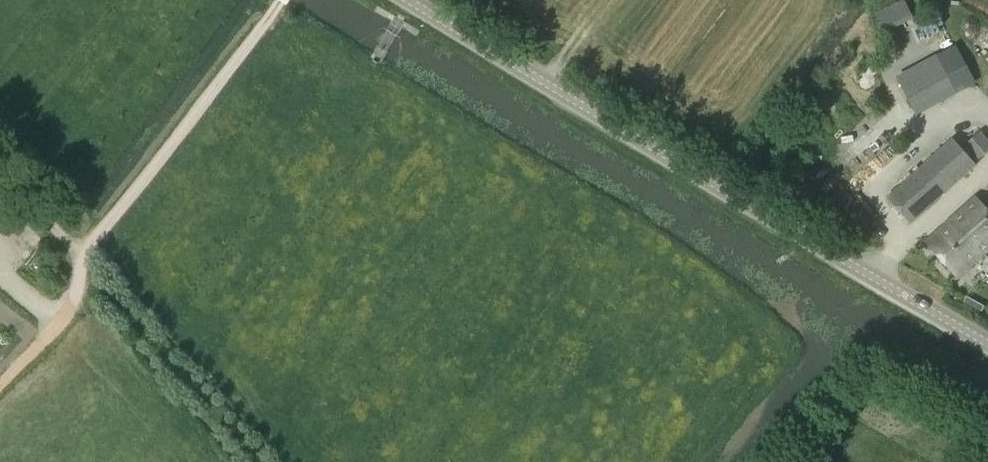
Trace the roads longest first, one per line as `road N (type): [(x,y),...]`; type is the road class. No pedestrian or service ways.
road 1 (tertiary): [(987,344),(408,0)]
road 2 (track): [(282,0),(78,258),(76,304),(0,385)]
road 3 (track): [(0,169),(259,461)]

